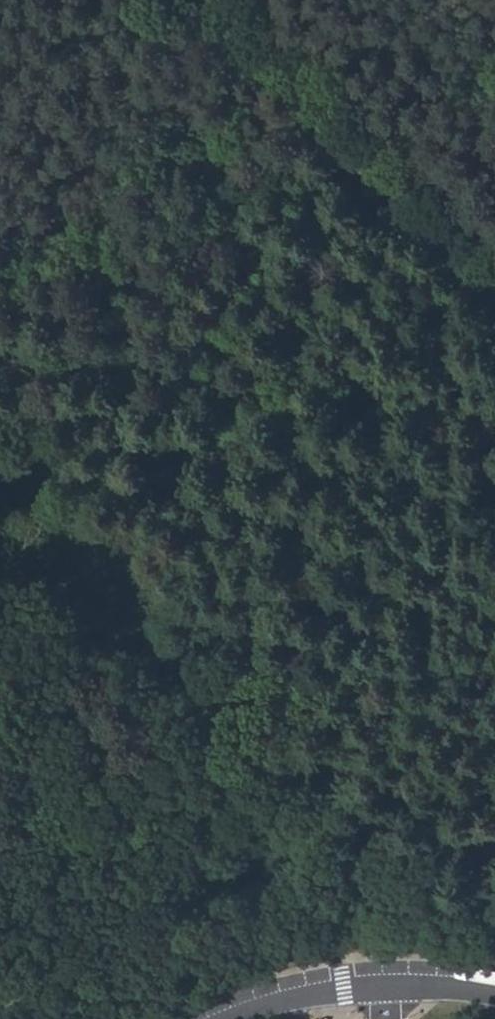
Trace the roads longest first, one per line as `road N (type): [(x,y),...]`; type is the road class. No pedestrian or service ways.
road 1 (track): [(0,482),(315,835)]

